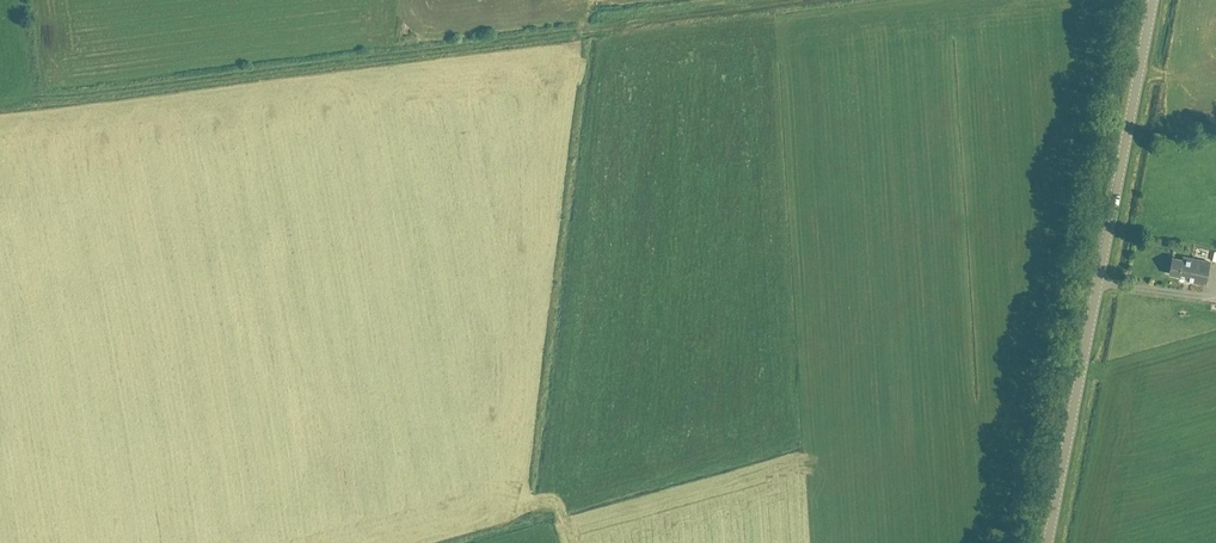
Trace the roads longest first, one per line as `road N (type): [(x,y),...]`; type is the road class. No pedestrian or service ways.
road 1 (track): [(814,0),(58,95),(43,91),(37,77),(28,0)]
road 2 (tertiary): [(1049,542),(1153,0)]

